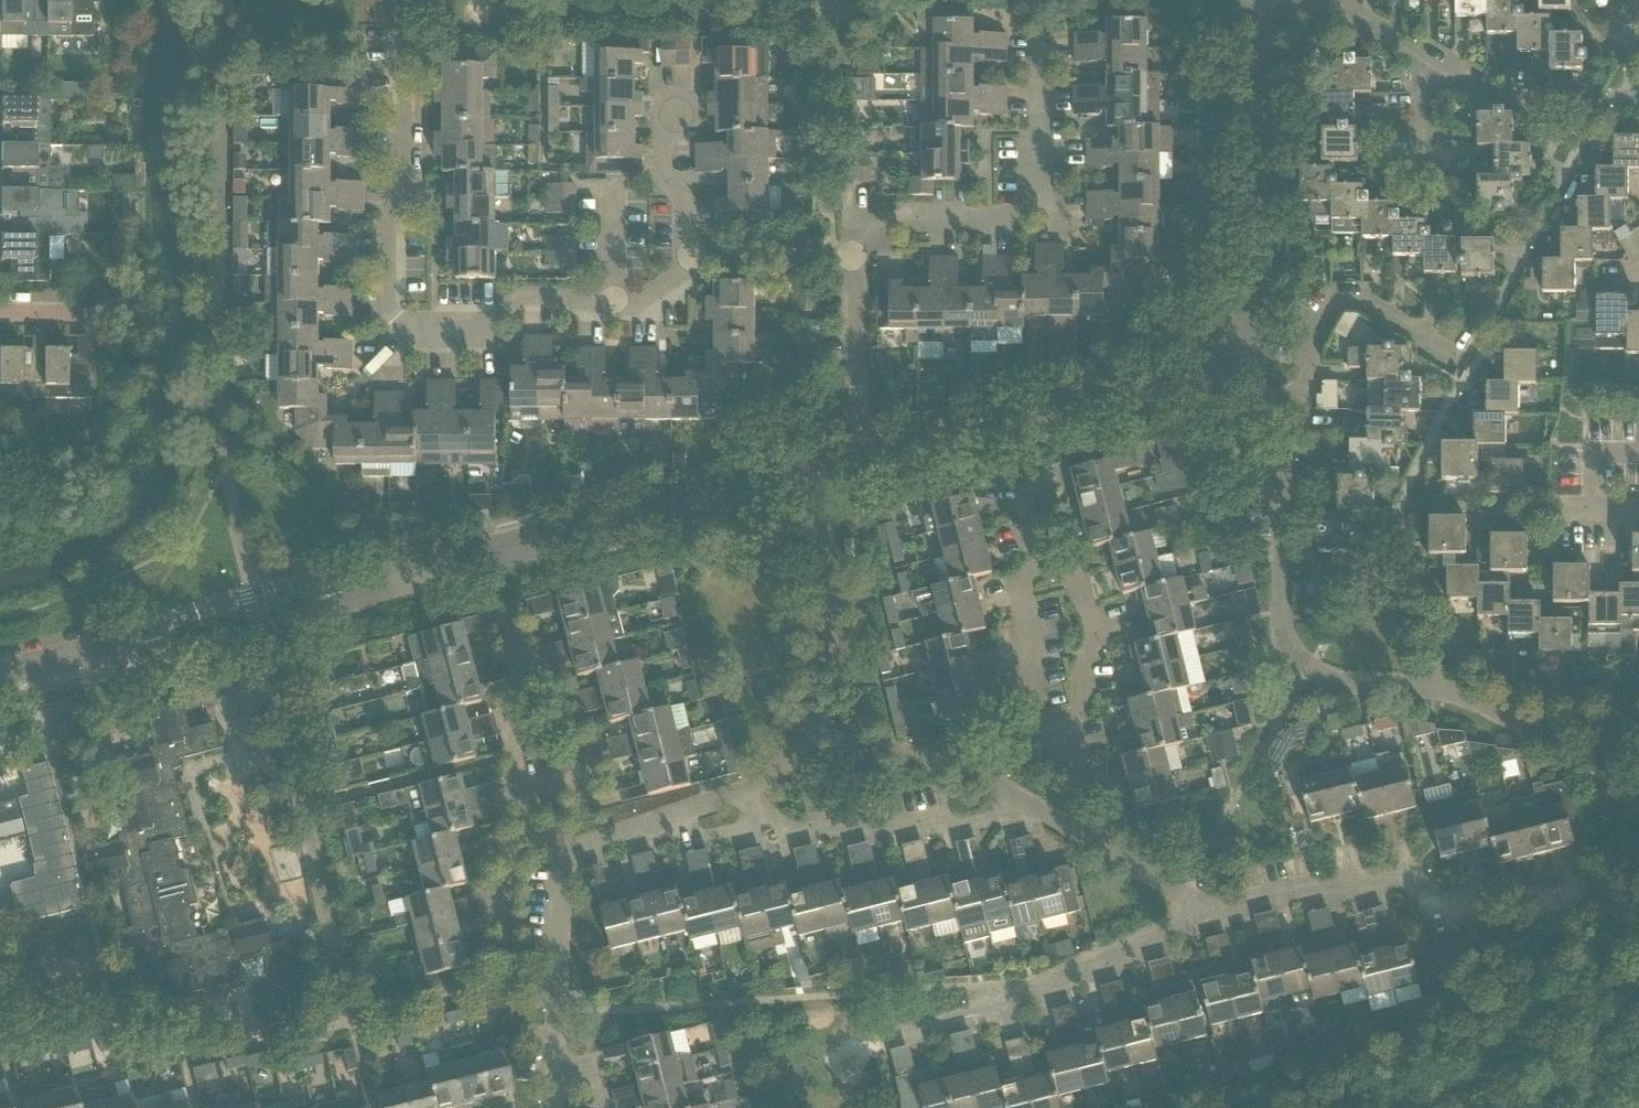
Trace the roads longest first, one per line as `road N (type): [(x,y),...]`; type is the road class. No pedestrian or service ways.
road 1 (tertiary): [(0,674),(809,475)]
road 2 (residential): [(1275,408),(1283,434),(1269,621),(1308,668),(1361,686),(1433,688),(1537,730),(1638,729)]
road 3 (residential): [(616,308),(523,301),(476,329),(414,330),(390,309),(391,229),(402,203),(404,18),(393,0)]
road 4 (residential): [(1576,886),(1469,906),(1387,878),(1195,930)]
road 5 (tertiary): [(862,460),(1193,377),(1223,362)]
road 6 (residential): [(855,260),(892,219),(1011,219),(1044,192),(1042,38)]
road 7 (tertiary): [(1223,362),(1242,335),(1254,292),(1254,0)]
road 8 (residential): [(1195,930),(1057,990),(905,1035)]
road 9 (residential): [(1032,804),(951,824),(787,827),(749,795)]
road 10 (residential): [(809,475),(830,579),(814,735)]
road 11 (residential): [(1027,722),(1066,741),(1099,621),(1041,561)]
road 12 (residential): [(1275,408),(1312,373),(1322,337),(1353,300),(1373,304),(1444,354)]
road 13 (residential): [(561,849),(553,1071)]
road 14 (residential): [(1032,804),(1181,897),(1195,930)]
road 15 (residential): [(862,460),(855,260)]
road 16 (residential): [(518,793),(584,781),(567,704),(525,674)]
road 17 (residential): [(749,795),(561,849)]
road 18 (residential): [(688,265),(685,206),(662,177),(661,95)]
road 19 (residential): [(814,735),(985,774)]
road 20 (residential): [(1027,722),(1018,580),(1041,561)]
road 21 (residential): [(855,260),(707,257),(688,265)]
road 22 (residential): [(616,308),(616,178)]
road 23 (residential): [(1419,57),(1321,1),(1304,0)]
road 24 (residential): [(521,828),(503,886),(503,954)]
road 25 (residential): [(518,793),(509,712),(525,674)]

